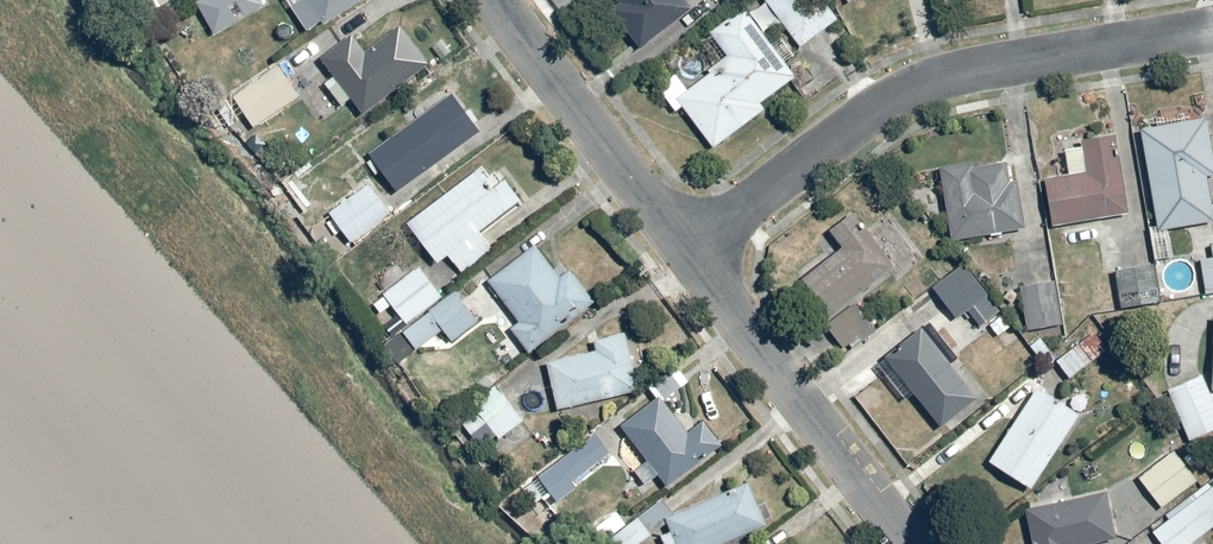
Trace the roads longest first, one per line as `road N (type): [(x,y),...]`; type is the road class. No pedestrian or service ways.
road 1 (residential): [(1212,30),(960,72),(907,89),(864,112),(686,248)]
road 2 (residential): [(686,248),(911,543)]
road 3 (residential): [(492,0),(686,248)]

